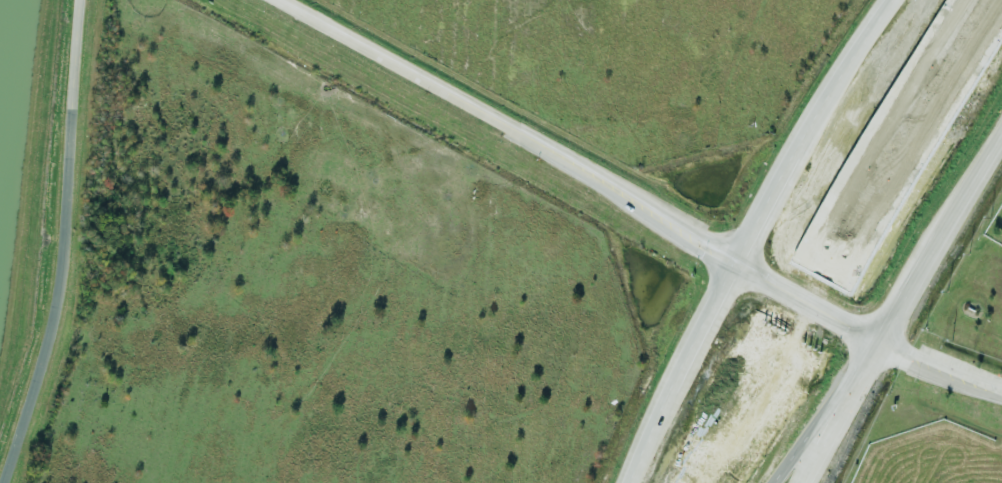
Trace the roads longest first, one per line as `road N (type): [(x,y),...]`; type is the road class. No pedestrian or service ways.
road 1 (tertiary): [(876,342),(278,0)]
road 2 (residential): [(0,476),(52,323),(79,0)]
road 3 (trunk): [(966,0),(804,267)]
road 4 (trunk): [(841,287),(1001,24)]
road 5 (trunk): [(888,0),(807,122),(736,262)]
road 6 (trunk): [(736,262),(688,344),(626,482)]
road 7 (trunk): [(876,342),(1001,138)]
road 8 (trunk): [(773,326),(702,482)]
road 9 (trunk): [(803,482),(876,342)]
road 10 (trunk): [(745,482),(811,347)]
road 11 (tertiary): [(876,342),(1001,390)]

